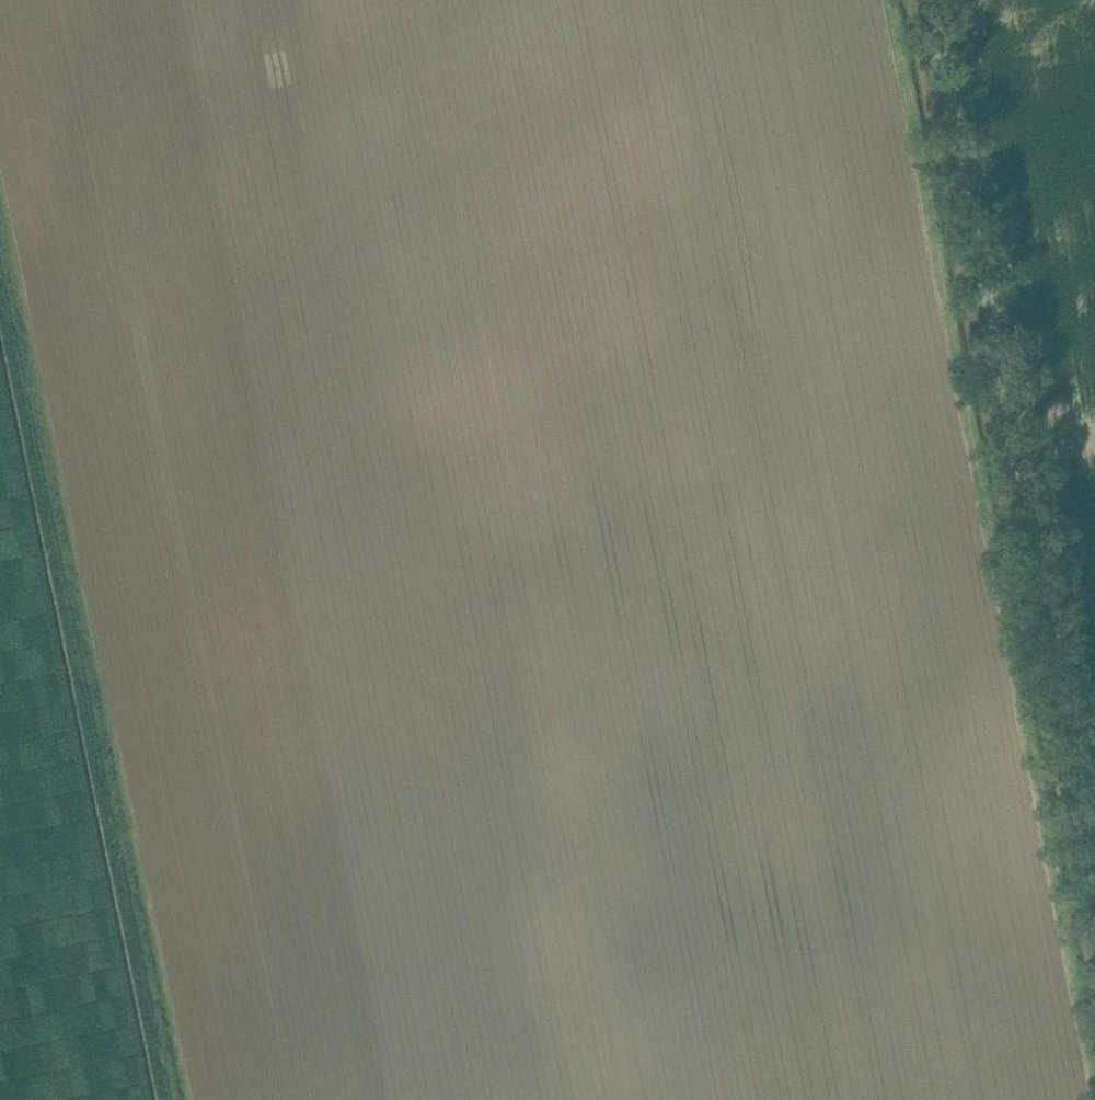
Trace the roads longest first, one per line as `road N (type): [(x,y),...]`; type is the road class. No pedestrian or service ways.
road 1 (track): [(1094,853),(931,0)]

